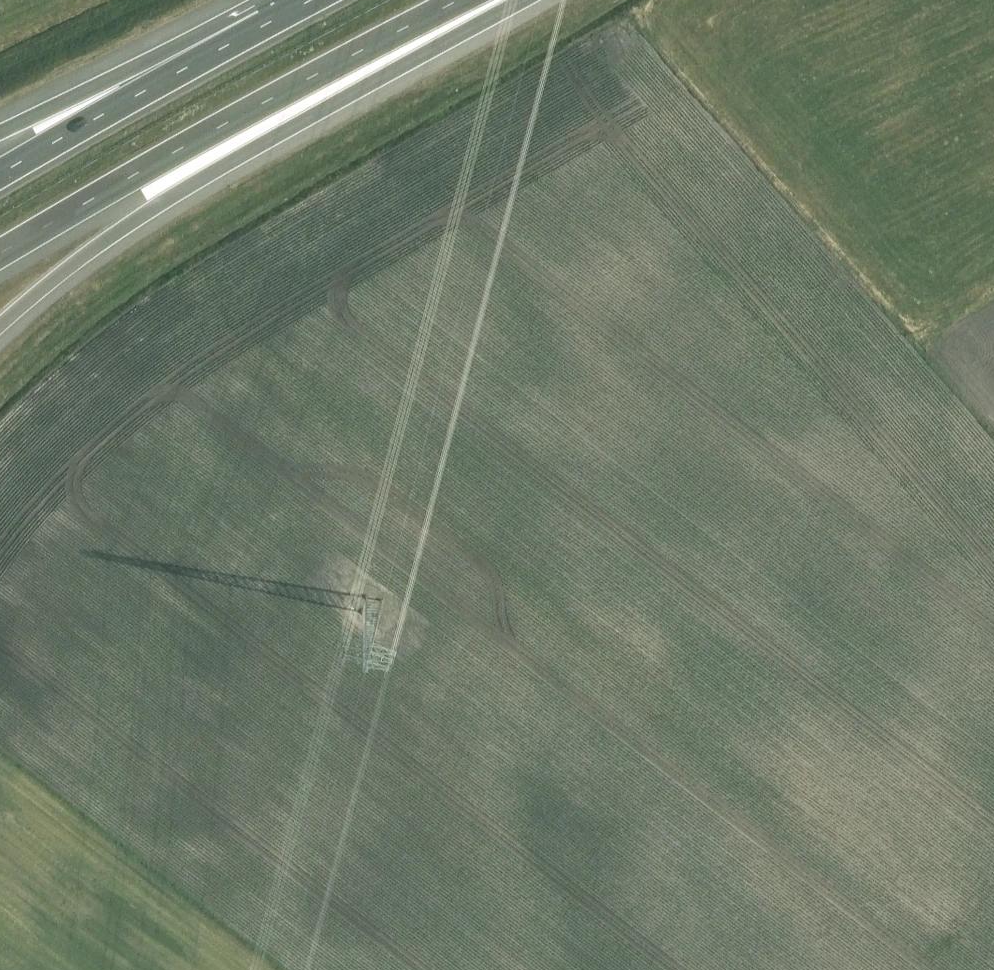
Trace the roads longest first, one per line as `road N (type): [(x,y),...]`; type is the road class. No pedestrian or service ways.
road 1 (motorway): [(0,326),(166,200),(521,0)]
road 2 (motorway): [(0,255),(461,0)]
road 3 (motorway): [(270,23),(0,174)]
road 4 (motorway): [(270,23),(157,58),(0,134)]

